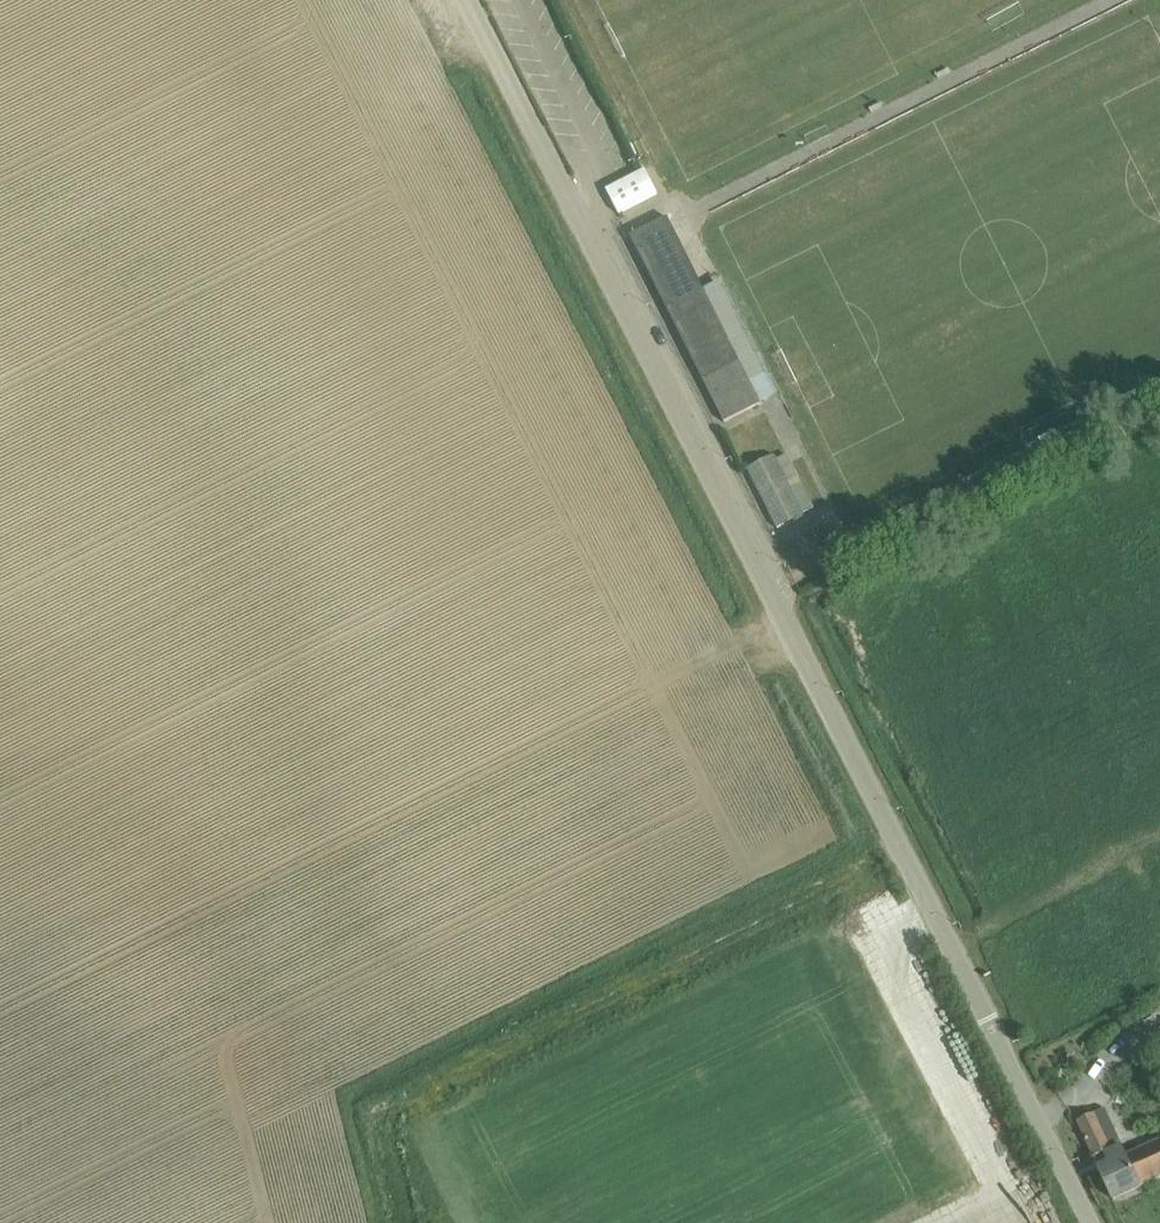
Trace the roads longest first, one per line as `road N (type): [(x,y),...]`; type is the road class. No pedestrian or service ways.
road 1 (unclassified): [(1099,1222),(469,0)]

